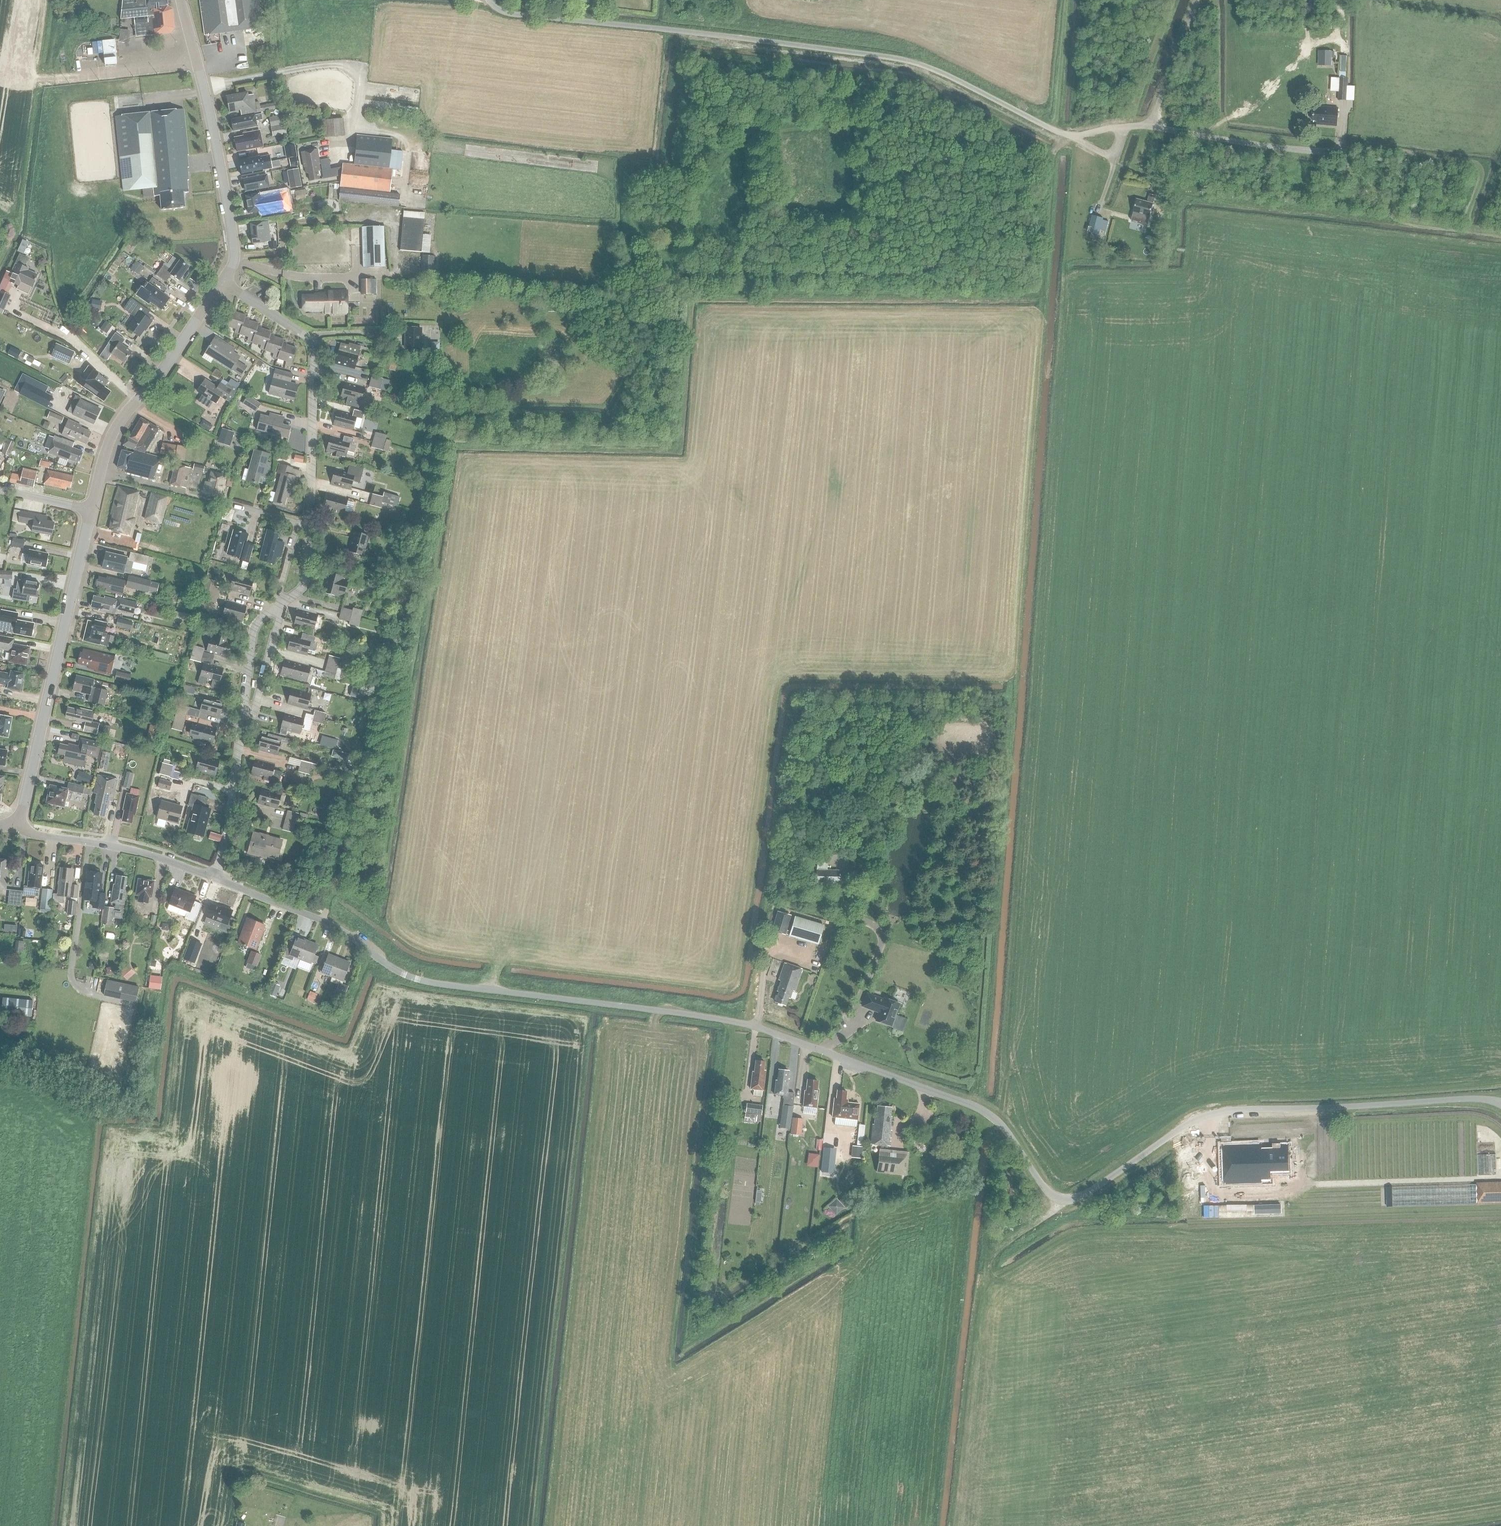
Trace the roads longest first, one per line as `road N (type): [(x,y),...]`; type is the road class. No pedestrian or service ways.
road 1 (unclassified): [(1500,1103),(1215,1115),(1067,1201),(1047,1191),(994,1118),(971,1105),(722,1019),(410,978),(346,933),(214,878)]
road 2 (unclassified): [(489,0),(510,13),(908,61),(1072,137),(1149,126)]
road 3 (residential): [(214,878),(227,838),(252,630),(303,588),(309,519)]
road 4 (track): [(965,1525),(985,1282),(999,1250),(1055,1198)]
road 5 (tertiary): [(15,819),(91,510)]
road 6 (tertiary): [(222,281),(236,253),(180,0)]
road 7 (residential): [(309,519),(314,348),(222,281)]
road 8 (tertiary): [(100,471),(112,434),(222,281)]
road 9 (residential): [(100,471),(297,523),(309,519)]
road 10 (unclassified): [(214,878),(138,851),(42,836),(15,819)]
road 11 (unclassified): [(1149,126),(1334,152)]
road 12 (unclassified): [(1149,126),(1196,0)]

